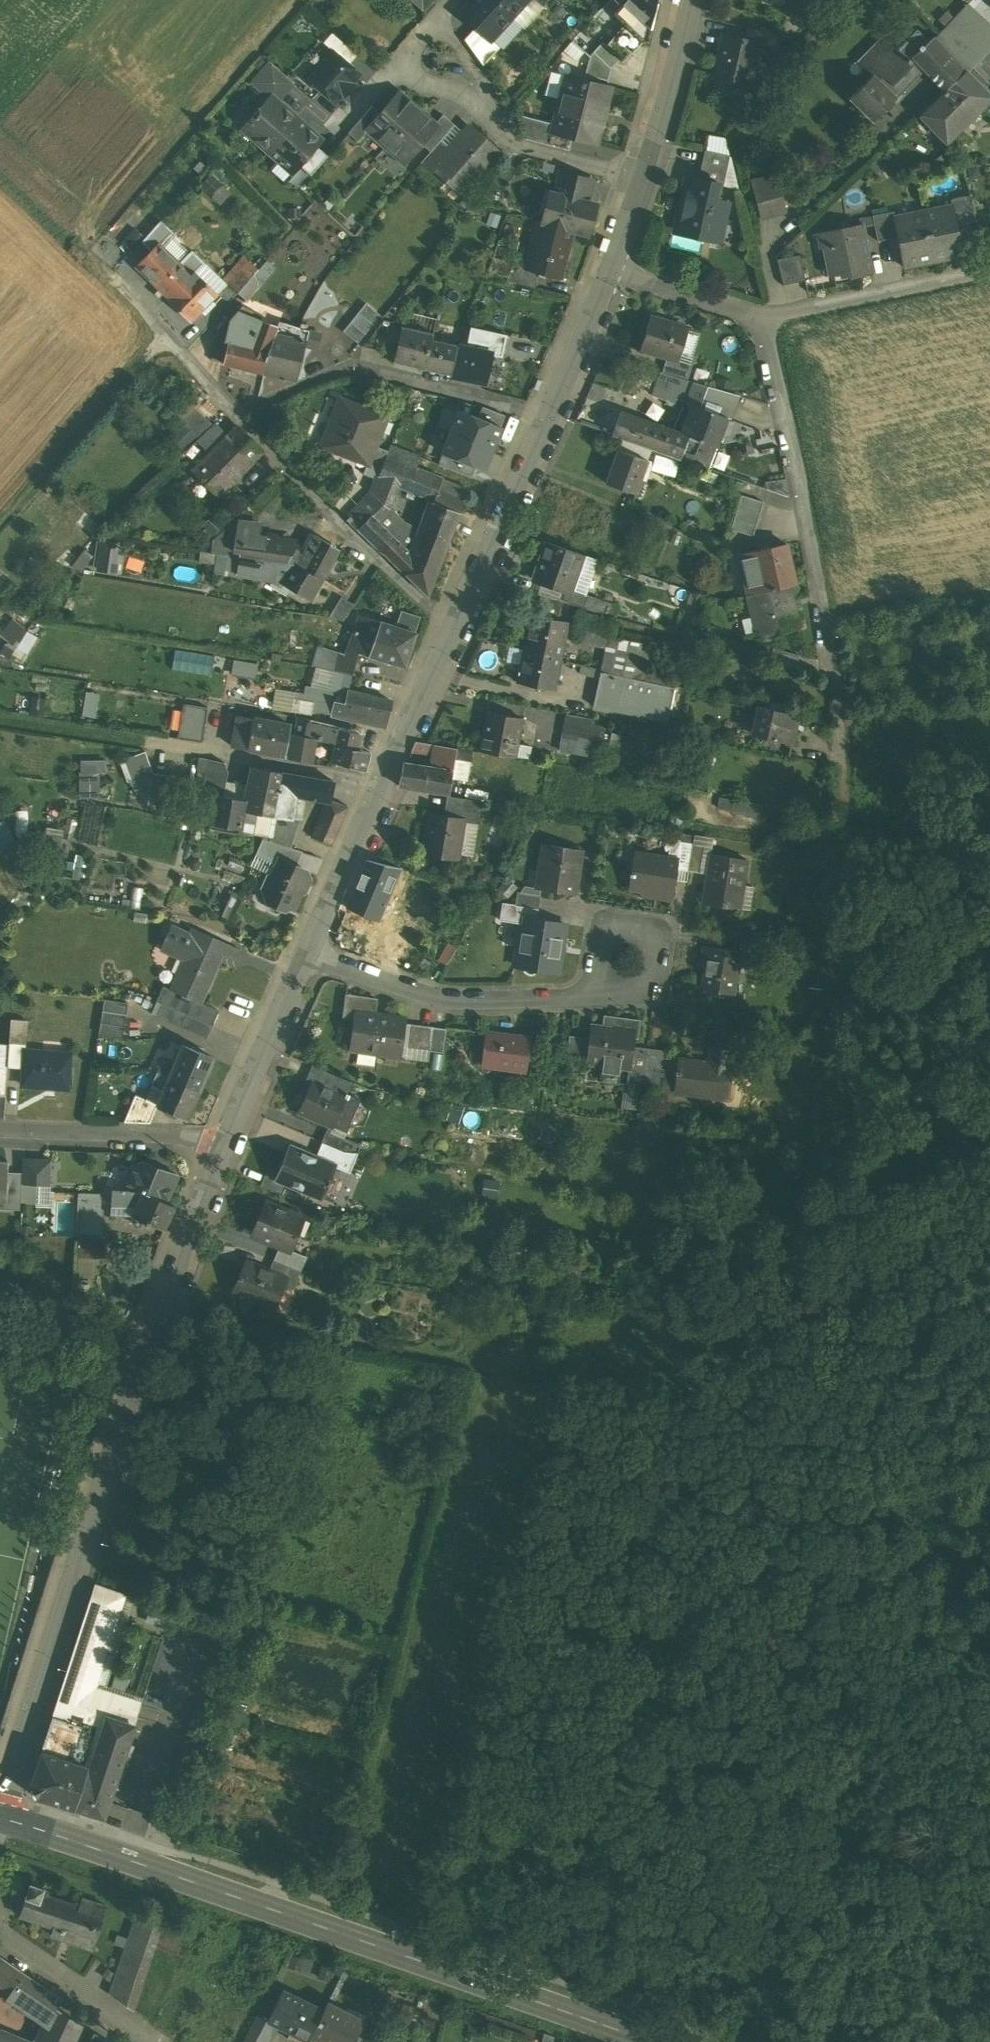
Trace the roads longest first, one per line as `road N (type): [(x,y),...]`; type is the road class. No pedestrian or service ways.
road 1 (track): [(868,1438),(843,1169),(838,679)]
road 2 (track): [(868,1438),(163,1304)]
road 3 (tertiary): [(0,1813),(163,1304),(220,1157)]
road 4 (secondary): [(650,2041),(0,1816)]
road 5 (track): [(868,1438),(934,2041)]
road 6 (residential): [(758,317),(838,679)]
road 7 (residential): [(231,410),(356,368),(548,416)]
road 8 (residential): [(307,954),(423,995),(491,1006),(589,997),(611,987)]
road 9 (residential): [(450,630),(231,410)]
road 10 (track): [(0,527),(172,341)]
road 11 (residential): [(758,317),(989,271)]
road 12 (tertiary): [(450,630),(548,416)]
road 13 (residential): [(0,1131),(159,1141),(220,1157)]
road 14 (residential): [(375,797),(348,775),(163,745)]
road 15 (tertiary): [(220,1157),(307,954)]
road 16 (residential): [(231,410),(96,261)]
road 17 (residential): [(153,2041),(0,1930)]
road 18 (tertiary): [(643,181),(690,0)]
road 19 (tertiary): [(375,797),(450,630)]
road 20 (tertiary): [(307,954),(375,797)]
road 21 (residential): [(643,181),(513,144),(497,115)]
road 22 (track): [(163,745),(0,721)]
road 23 (tertiary): [(548,416),(611,273)]
road 24 (residential): [(611,273),(758,317)]
road 25 (residential): [(640,987),(653,972),(653,953),(632,934),(612,937),(599,952),(599,971),(611,987)]

